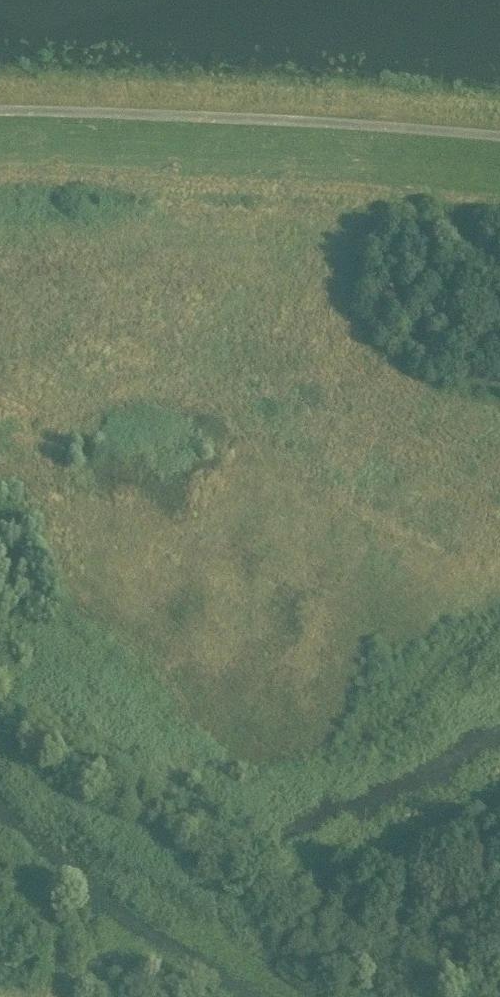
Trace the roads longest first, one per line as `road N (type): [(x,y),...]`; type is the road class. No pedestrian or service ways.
road 1 (unclassified): [(499,134),(0,107)]
road 2 (track): [(0,177),(499,203)]
road 3 (track): [(0,875),(57,928),(53,996)]

